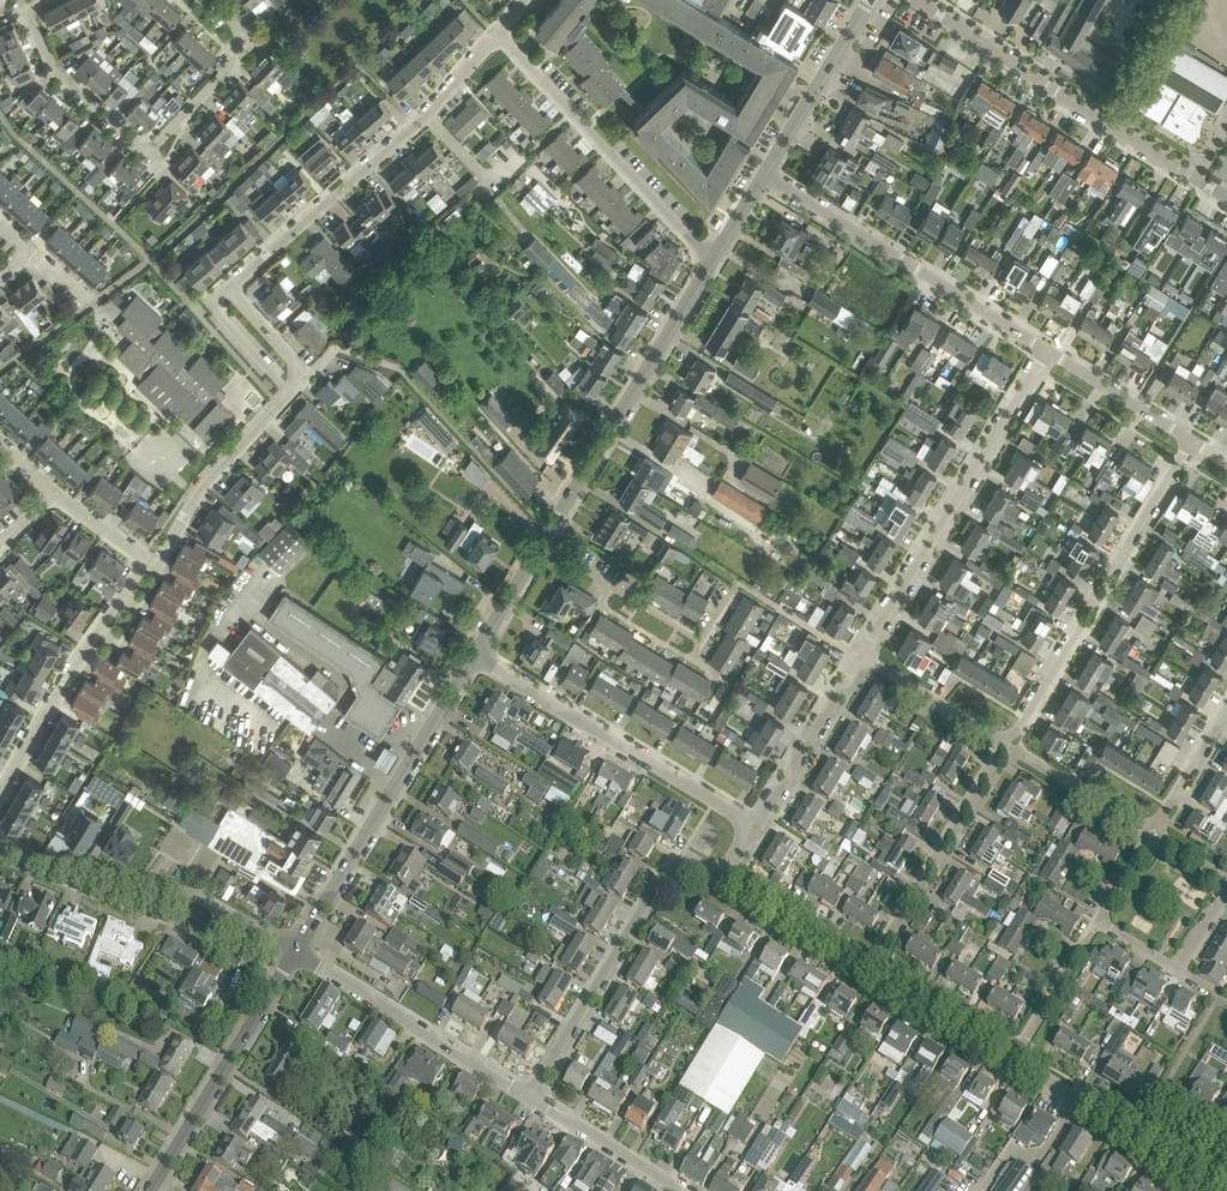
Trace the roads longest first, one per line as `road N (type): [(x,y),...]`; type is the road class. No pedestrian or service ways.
road 1 (residential): [(228,288),(427,117),(500,36)]
road 2 (residential): [(860,658),(1047,350)]
road 3 (residential): [(1005,737),(1023,724),(1191,439)]
road 4 (tertiary): [(295,952),(475,655)]
road 5 (residential): [(1047,350),(765,174)]
road 6 (residential): [(756,829),(475,655)]
road 7 (tertiary): [(542,543),(713,261)]
road 8 (residential): [(530,1096),(660,878),(680,864),(722,876)]
road 9 (residential): [(0,844),(35,863),(199,899),(295,952)]
road 10 (residential): [(713,261),(500,36)]
road 11 (residential): [(0,799),(65,683),(149,561)]
road 12 (tertiary): [(150,1190),(295,952)]
road 13 (residential): [(530,1096),(295,952)]
road 14 (residential): [(870,968),(1009,750)]
road 15 (residential): [(1115,128),(918,0)]
road 16 (residential): [(149,561),(289,392)]
road 17 (tertiary): [(765,174),(869,0)]
road 18 (residential): [(756,829),(860,658)]
road 19 (residential): [(148,154),(51,65),(23,5)]
road 20 (residential): [(220,0),(243,45),(238,59),(148,154)]
road 21 (residential): [(682,1190),(530,1096)]
road 22 (residential): [(870,968),(722,876)]
road 23 (residential): [(1015,1059),(870,968)]
road 24 (residential): [(1191,439),(1047,350)]
road 25 (residential): [(860,658),(1005,737)]
road 26 (residential): [(1015,1059),(1100,920)]
road 27 (residential): [(1009,750),(1143,827)]
road 28 (residential): [(1138,1136),(1015,1059)]
road 29 (unclassified): [(738,582),(860,658)]
road 30 (residential): [(228,288),(211,304),(289,392)]
road 31 (residential): [(1157,823),(1226,708)]
road 32 (residential): [(1226,198),(1115,128)]
road 33 (tertiary): [(475,655),(542,543)]

